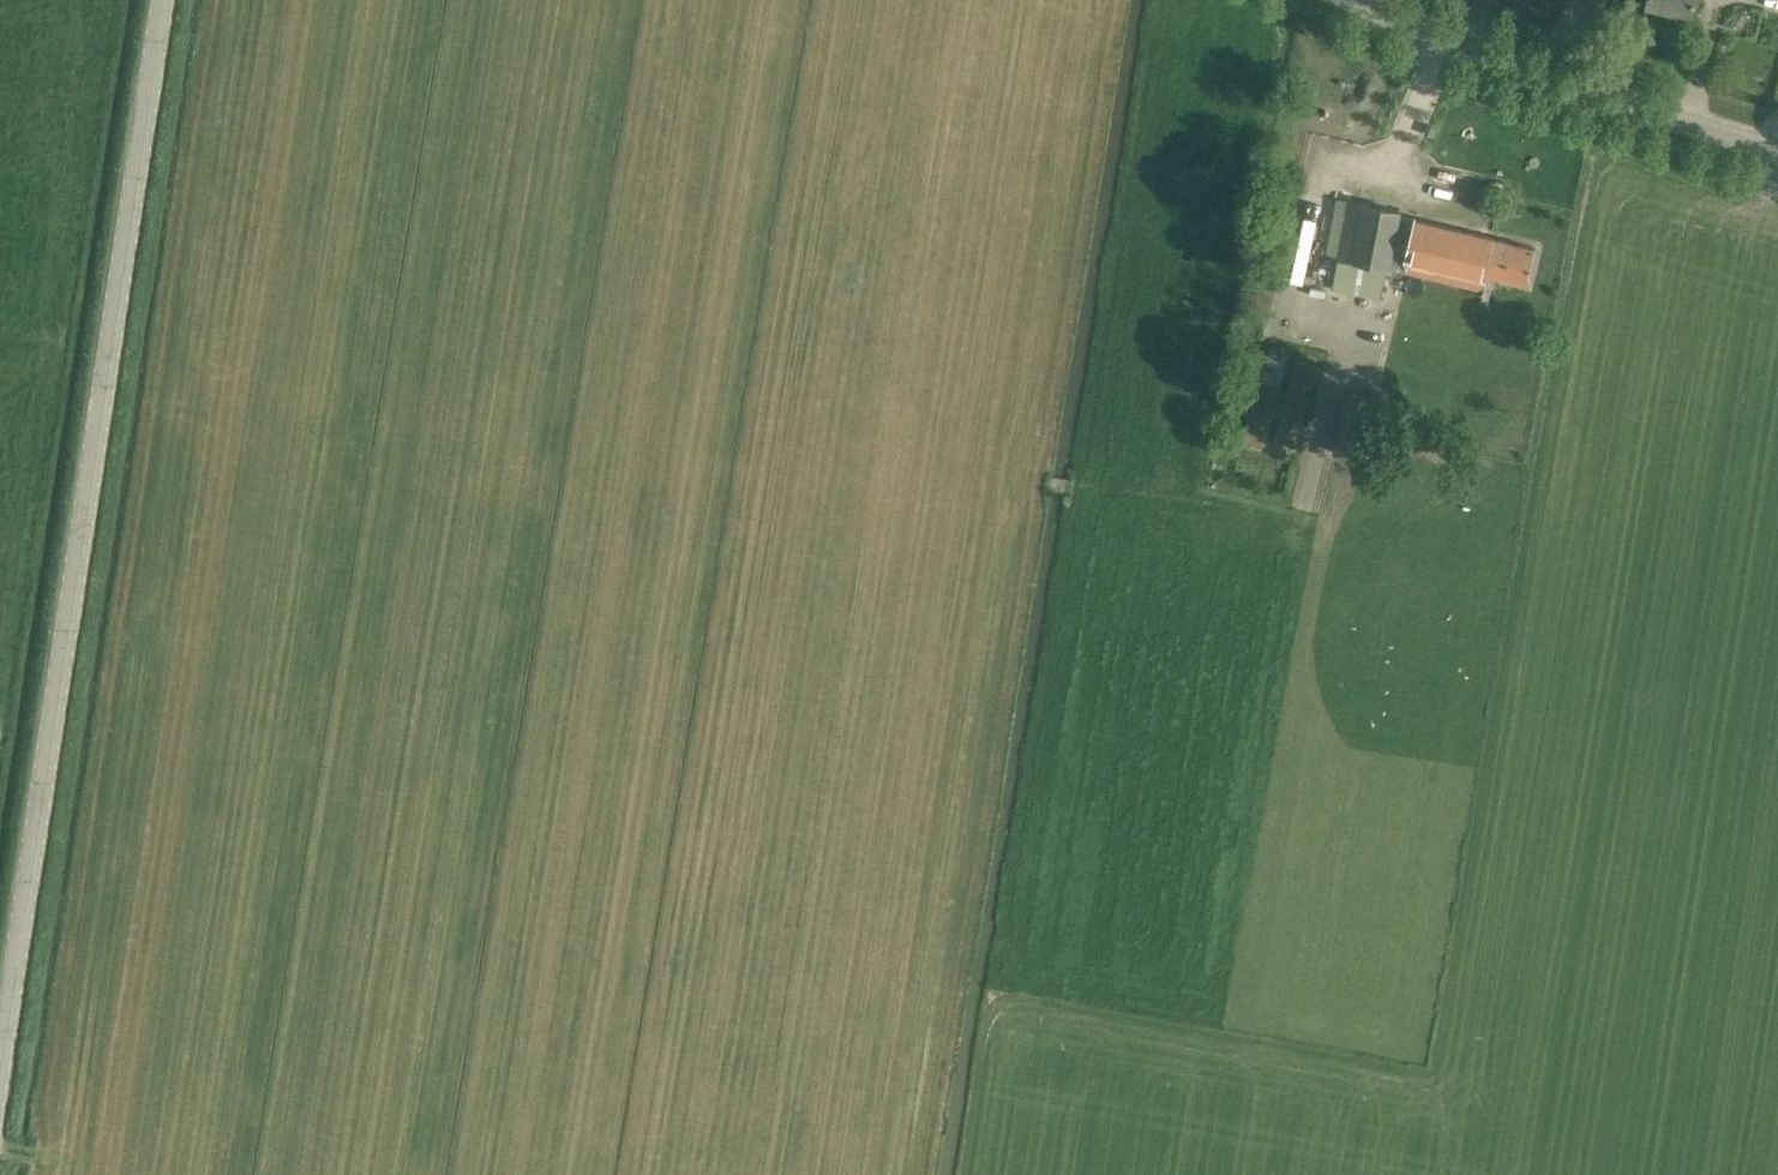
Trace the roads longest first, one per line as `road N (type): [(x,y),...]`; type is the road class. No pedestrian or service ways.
road 1 (tertiary): [(0,1057),(162,0)]
road 2 (tertiary): [(1777,140),(1634,102),(1343,0)]

